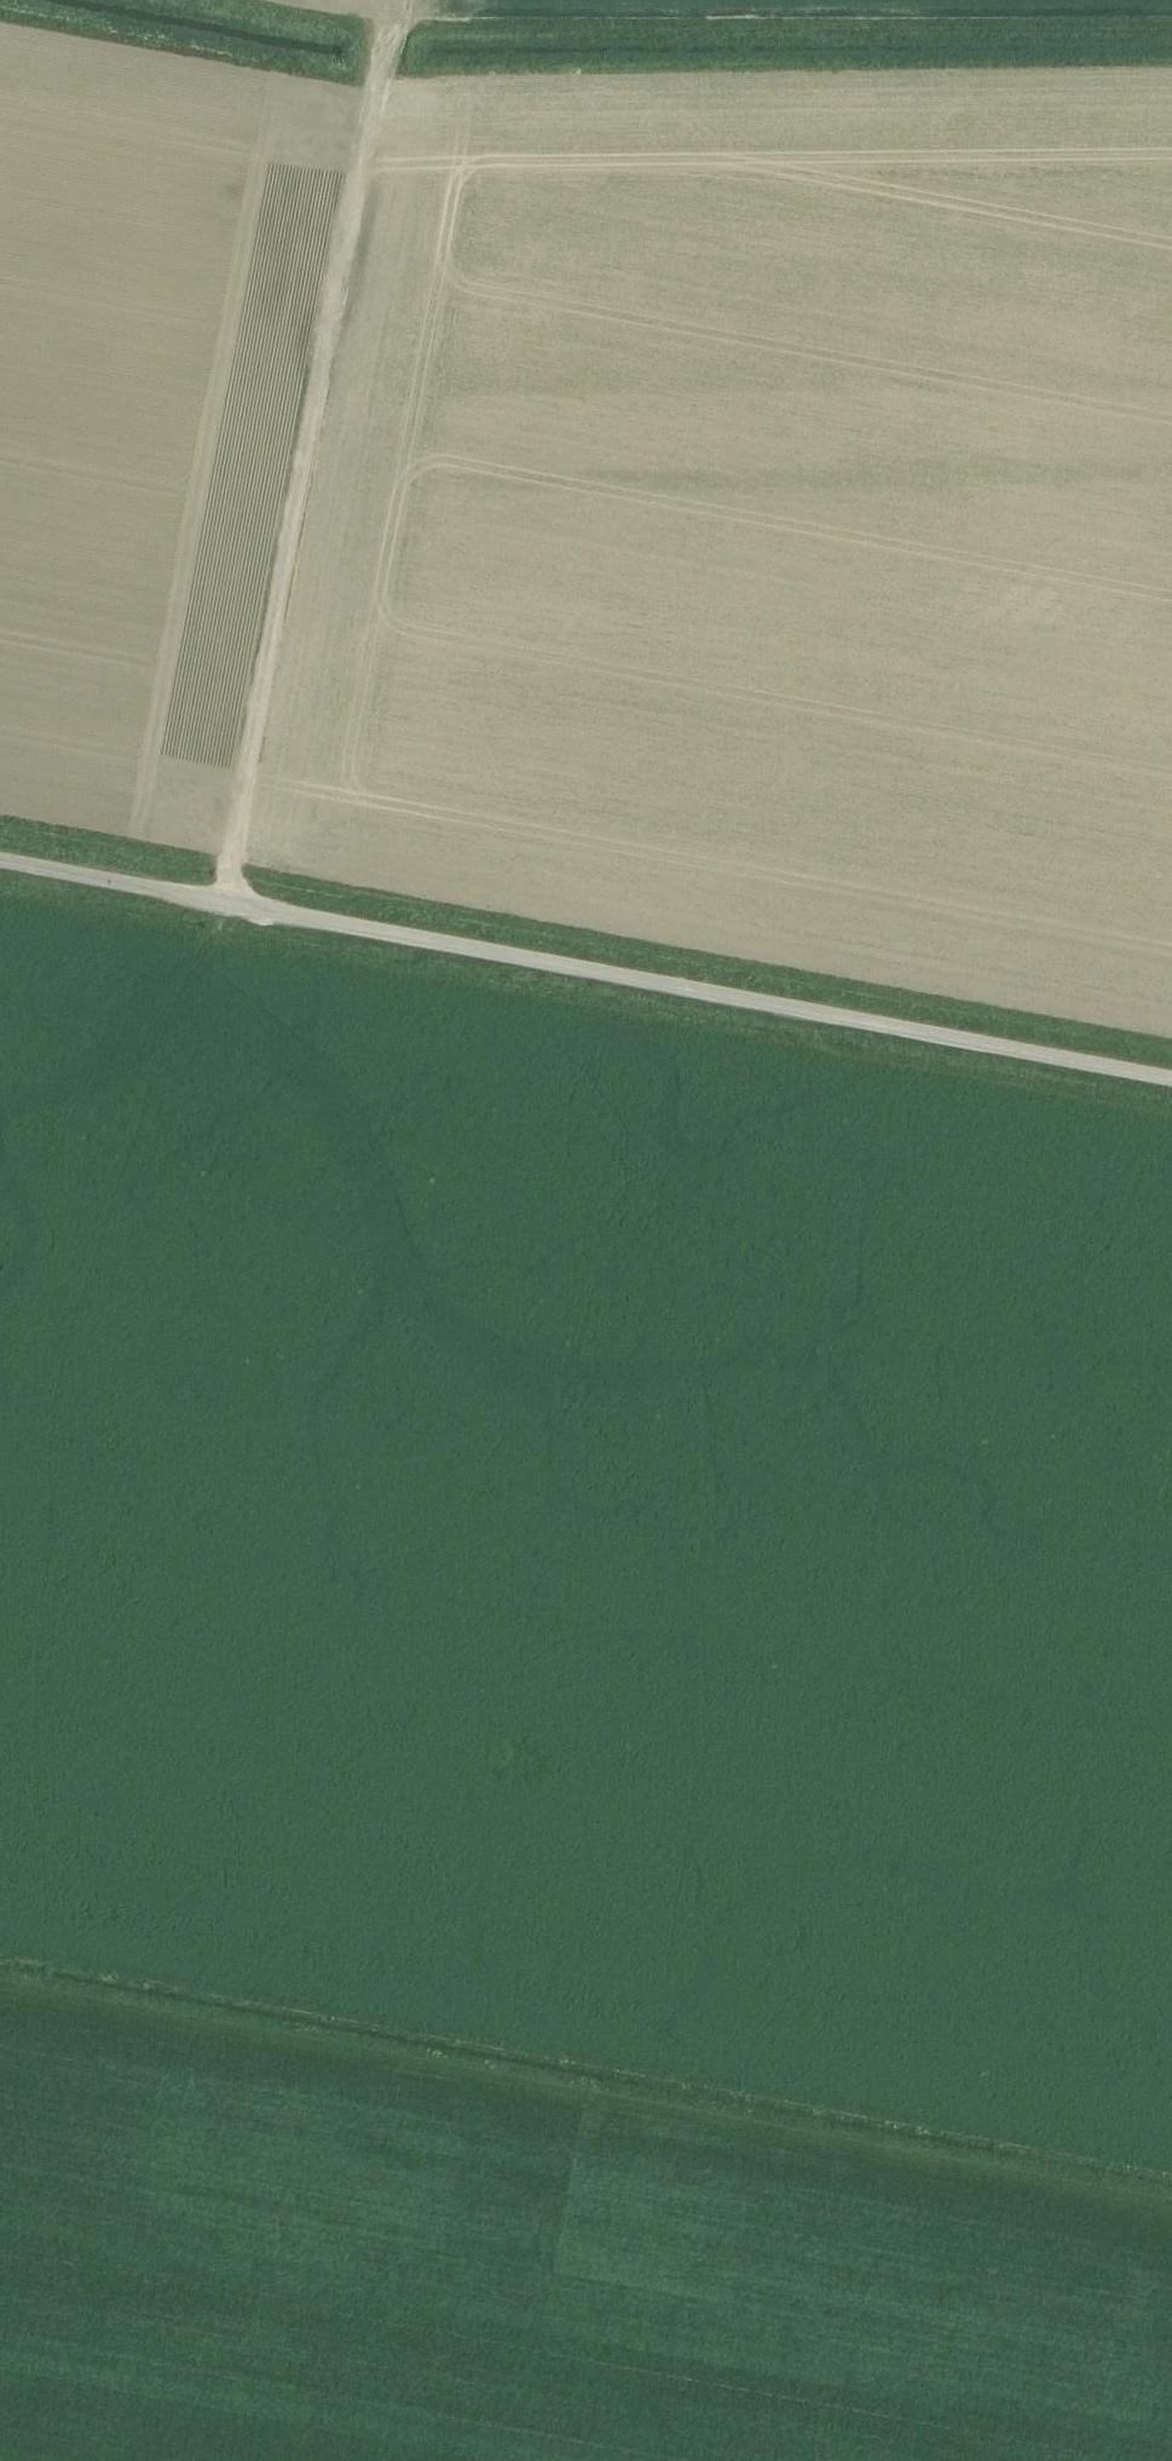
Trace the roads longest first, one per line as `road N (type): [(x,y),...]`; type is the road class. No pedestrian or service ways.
road 1 (unclassified): [(1171,1110),(0,888)]

